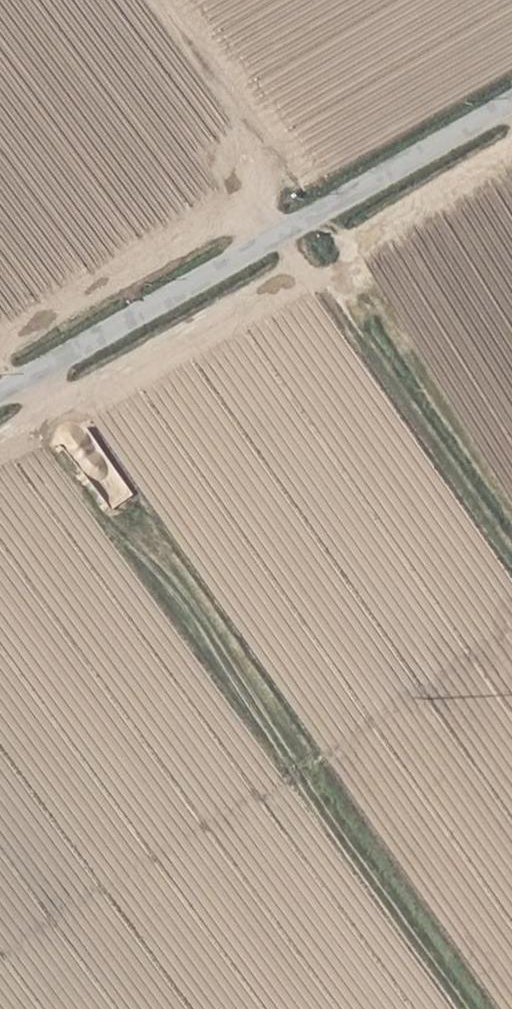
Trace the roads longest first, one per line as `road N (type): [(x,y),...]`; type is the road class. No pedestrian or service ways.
road 1 (unclassified): [(0,392),(511,100)]

